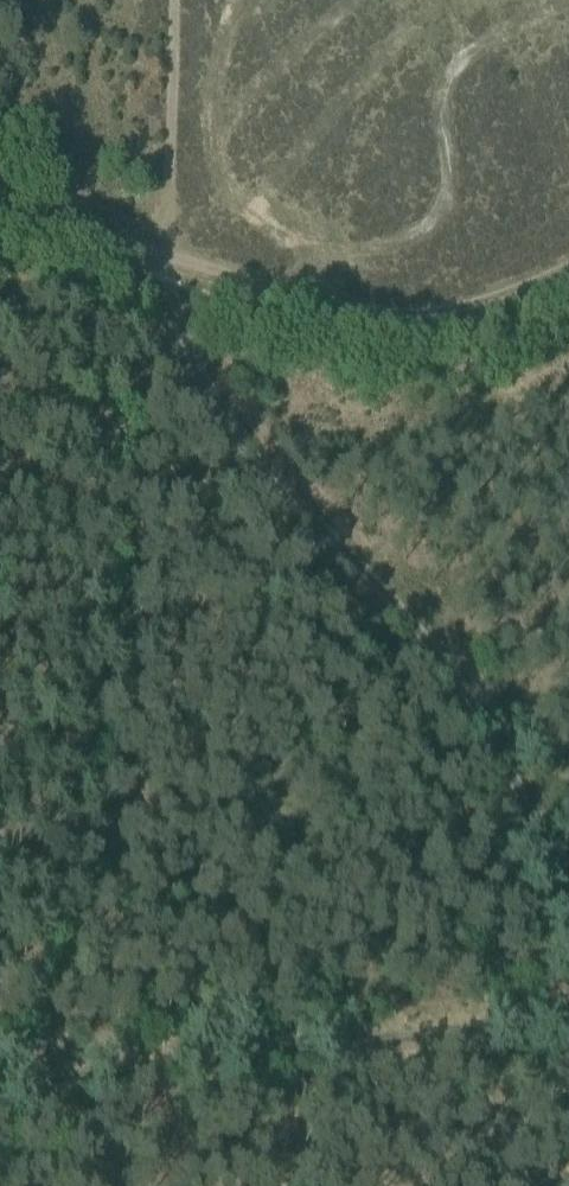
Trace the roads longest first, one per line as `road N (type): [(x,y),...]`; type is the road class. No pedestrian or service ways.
road 1 (track): [(568,931),(529,795),(362,561),(242,445),(189,348),(167,280)]
road 2 (track): [(568,1024),(0,1085)]
road 3 (track): [(167,259),(386,314),(481,304),(568,271)]
road 4 (track): [(167,259),(171,0)]
road 5 (track): [(0,197),(167,259)]

